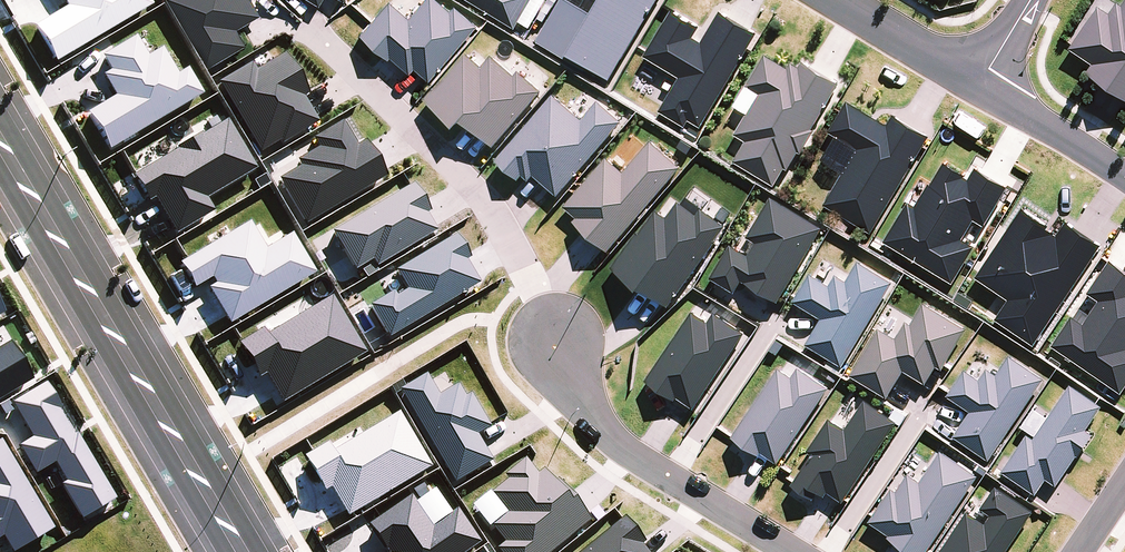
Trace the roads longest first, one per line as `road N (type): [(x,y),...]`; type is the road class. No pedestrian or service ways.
road 1 (secondary): [(0,141),(243,551)]
road 2 (residential): [(322,46),(481,197),(558,346)]
road 3 (residential): [(794,551),(619,443),(579,398),(558,346)]
road 4 (residential): [(1124,181),(978,86)]
road 5 (residential): [(978,86),(838,0)]

